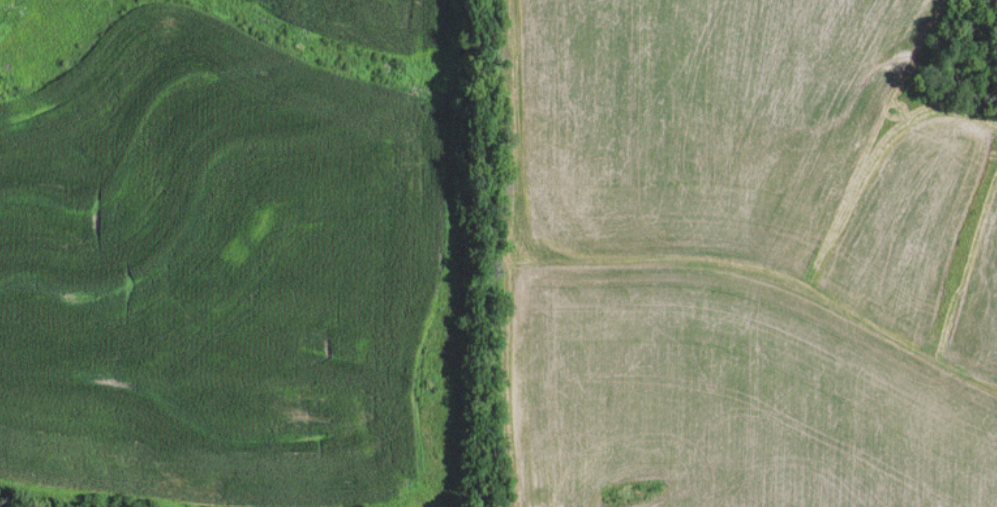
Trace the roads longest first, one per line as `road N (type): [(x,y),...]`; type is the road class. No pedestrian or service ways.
road 1 (residential): [(517,0),(518,216)]

